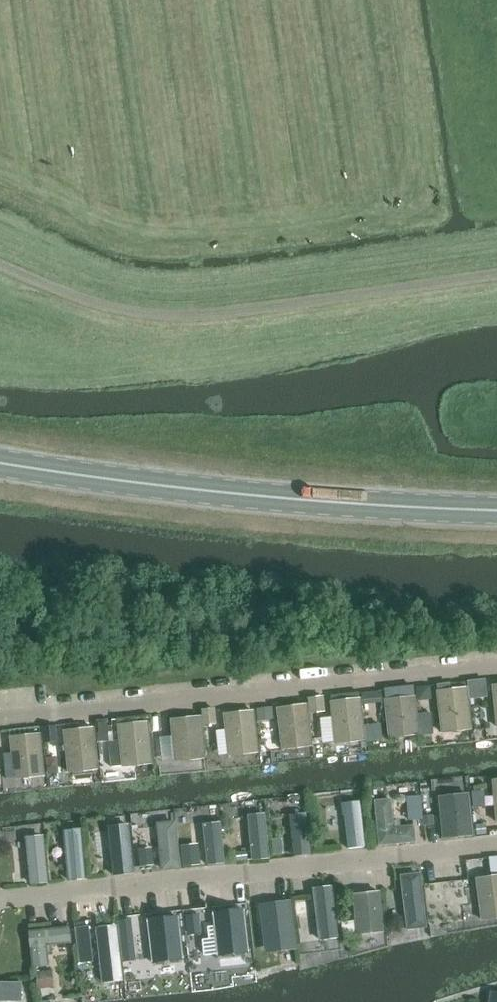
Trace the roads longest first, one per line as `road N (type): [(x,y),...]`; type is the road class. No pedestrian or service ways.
road 1 (track): [(496,275),(197,313),(113,308),(0,263)]
road 2 (primary): [(496,510),(269,496),(0,463)]

